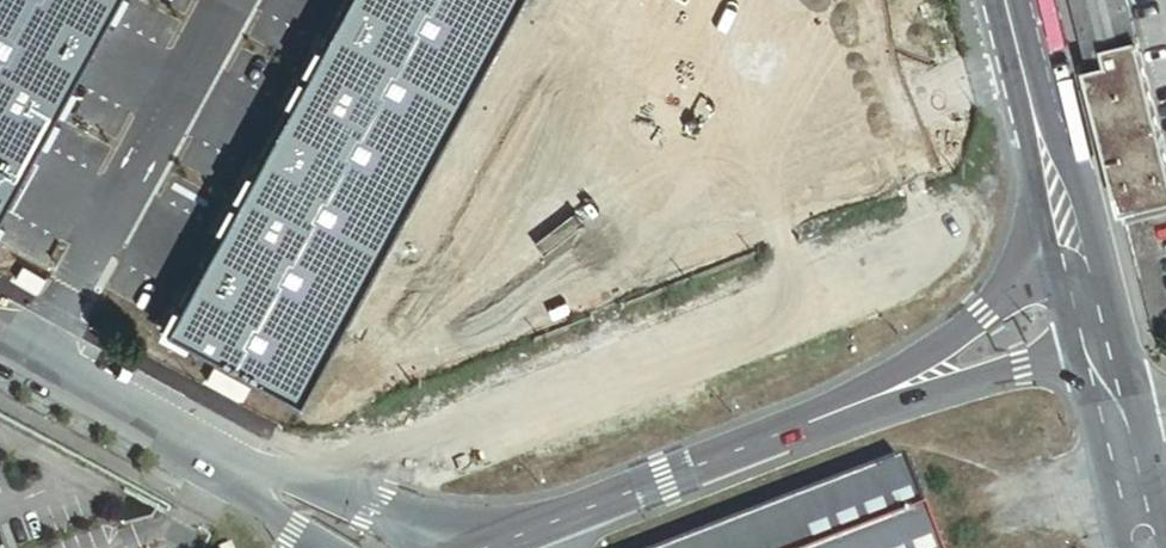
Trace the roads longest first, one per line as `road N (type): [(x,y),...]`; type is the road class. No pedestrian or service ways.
road 1 (unclassified): [(498,547),(890,394)]
road 2 (unclassified): [(0,337),(250,479)]
road 3 (tertiary): [(1007,0),(1069,248)]
road 4 (unclassified): [(1069,248),(890,394)]
road 5 (unclassified): [(890,394),(1100,362)]
road 6 (unclassified): [(407,547),(369,519),(250,479)]

